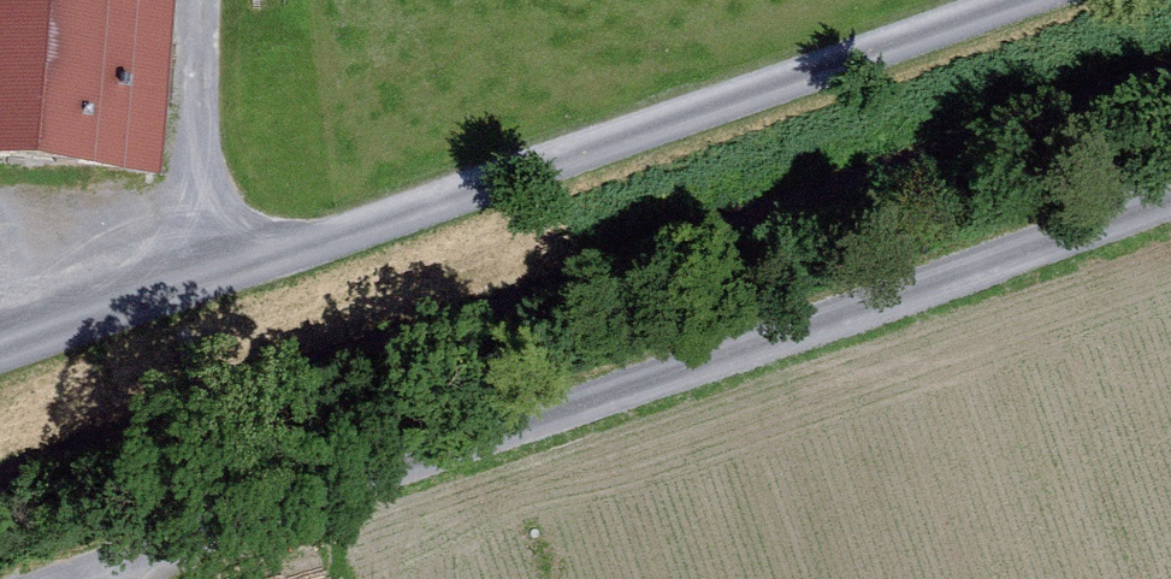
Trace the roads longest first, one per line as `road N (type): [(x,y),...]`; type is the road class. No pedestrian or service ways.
road 1 (track): [(1170,189),(34,578)]
road 2 (track): [(1030,0),(0,365)]
road 3 (track): [(198,297),(203,0)]

